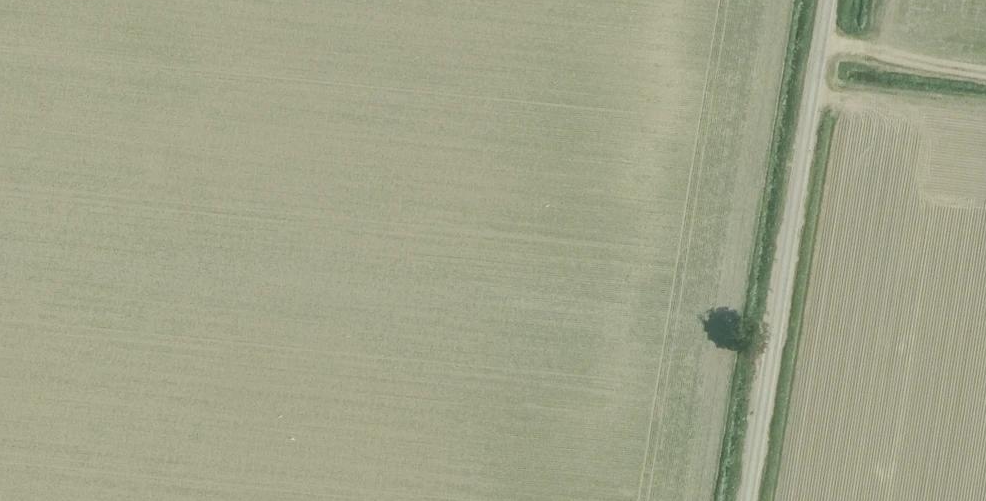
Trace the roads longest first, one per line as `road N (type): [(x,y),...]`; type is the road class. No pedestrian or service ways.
road 1 (unclassified): [(748,500),(823,0)]

